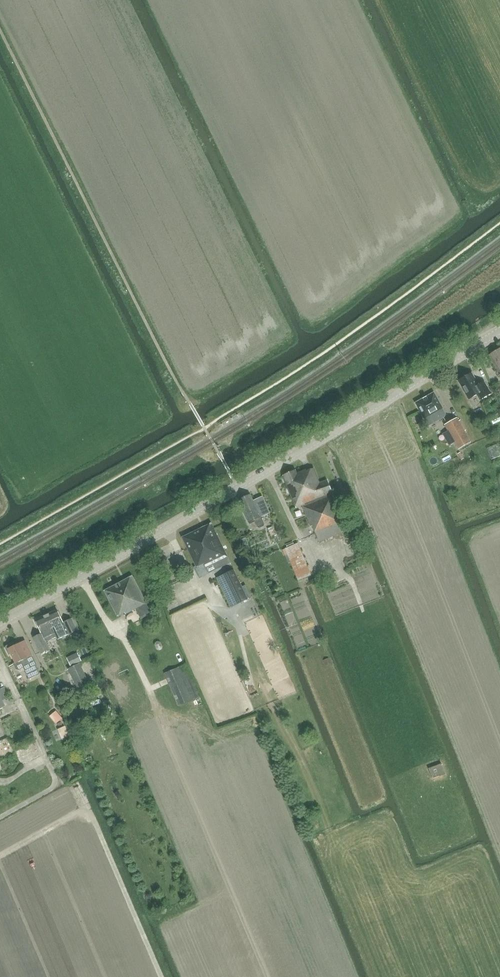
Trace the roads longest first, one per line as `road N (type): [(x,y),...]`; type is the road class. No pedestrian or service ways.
road 1 (tertiary): [(0,623),(499,331)]
road 2 (track): [(162,976),(90,815),(76,814),(0,856)]

